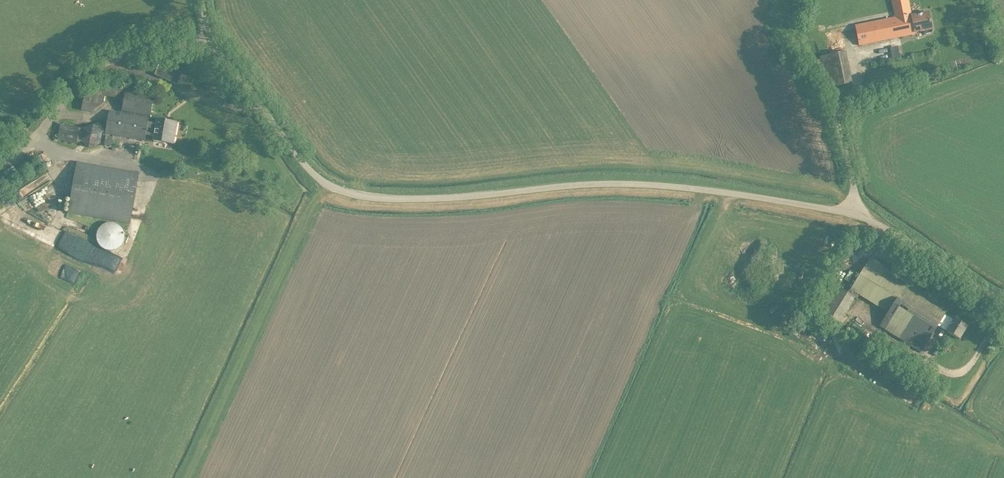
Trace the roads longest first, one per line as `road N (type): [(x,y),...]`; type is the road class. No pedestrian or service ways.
road 1 (unclassified): [(1003,302),(876,220),(737,191),(628,181),(421,196),(341,188),(309,168),(209,40)]
road 2 (unclassified): [(0,162),(70,87),(111,58),(209,40)]

